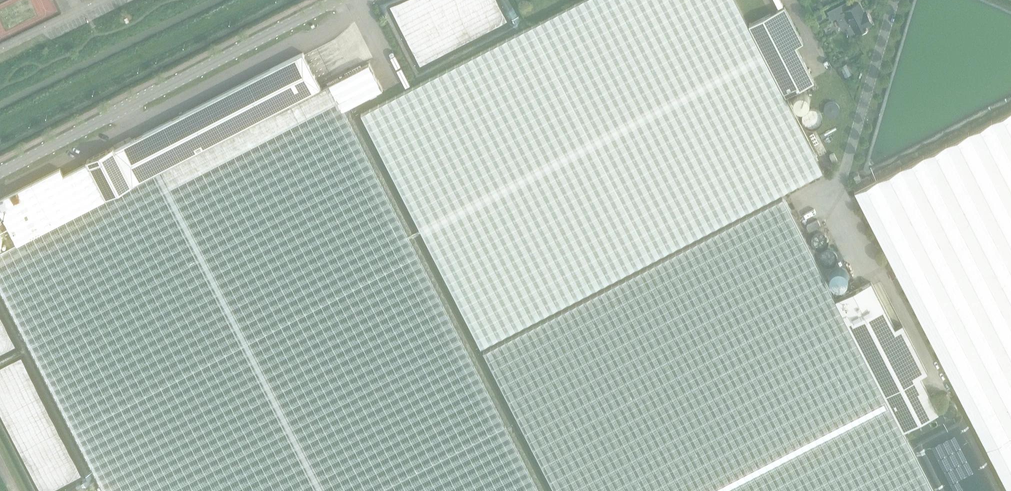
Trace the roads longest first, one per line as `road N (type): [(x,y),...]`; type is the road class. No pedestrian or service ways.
road 1 (unclassified): [(0,170),(333,0)]
road 2 (track): [(236,0),(0,121)]
road 3 (unclassified): [(839,186),(892,0)]

